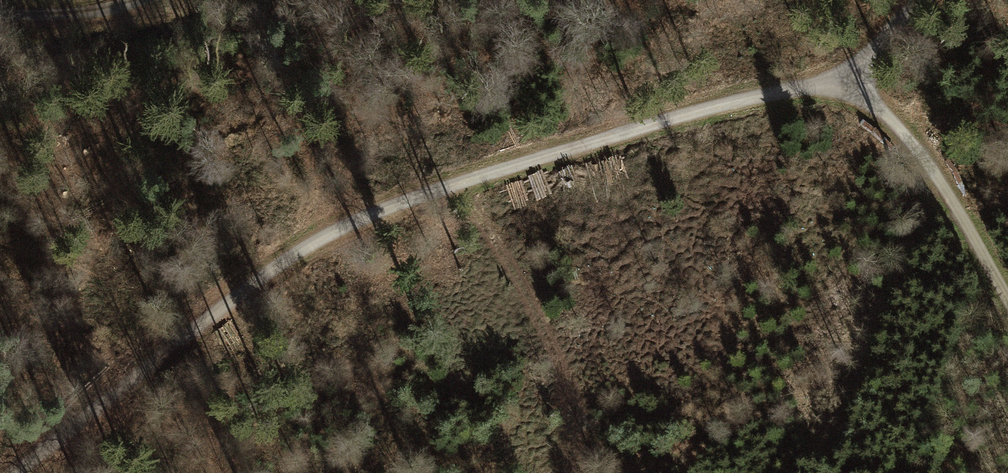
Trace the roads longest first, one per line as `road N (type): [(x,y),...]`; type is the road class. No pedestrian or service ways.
road 1 (track): [(17,472),(320,237),(440,188),(697,112),(801,86),(838,87),(922,0)]
road 2 (track): [(1007,299),(918,150),(878,110),(838,87)]
road 3 (track): [(139,0),(0,15)]

